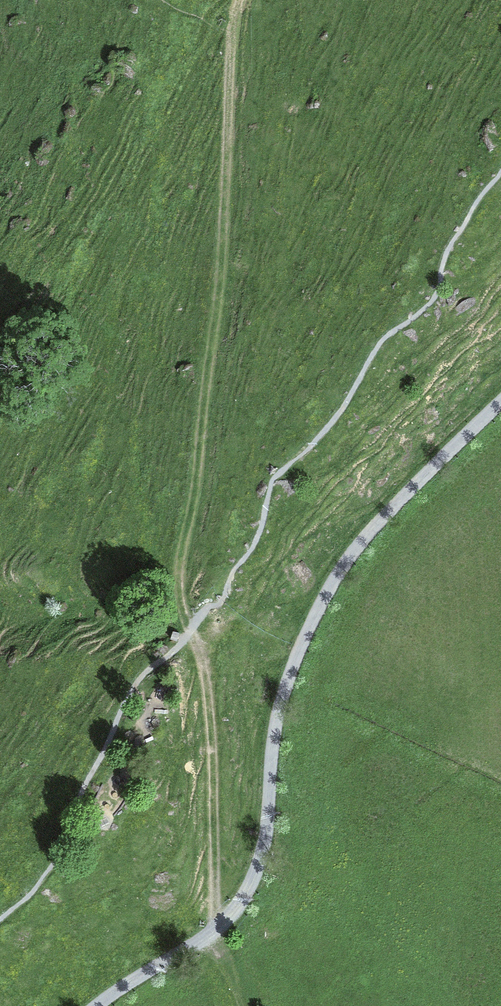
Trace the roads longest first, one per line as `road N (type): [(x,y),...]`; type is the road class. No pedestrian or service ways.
road 1 (track): [(91,1005),(207,936),(247,896),(266,840),(276,719),(342,563),(500,400)]
road 2 (track): [(239,0),(225,286),(204,467),(177,594),(186,634)]
road 3 (track): [(186,634),(204,683),(207,936)]

